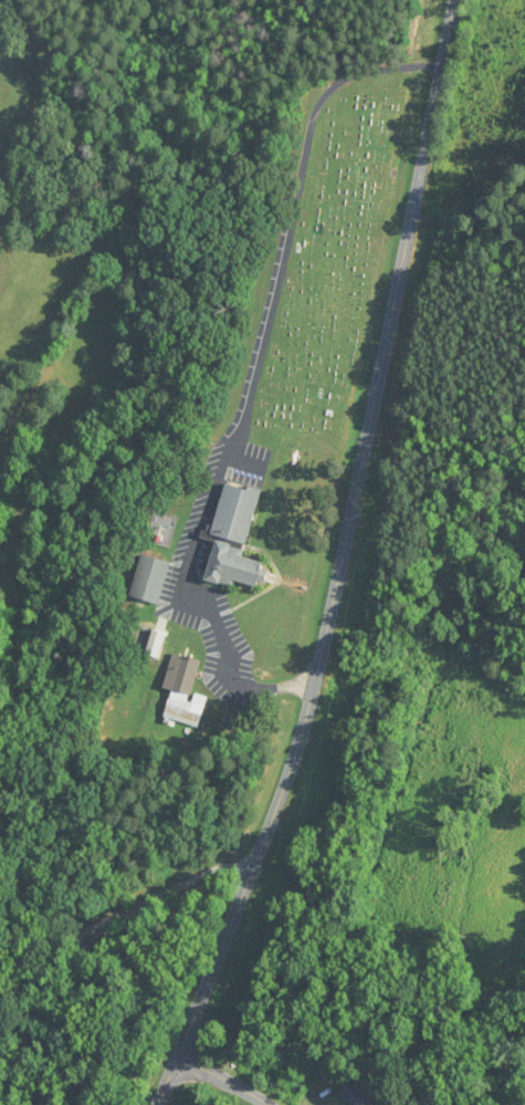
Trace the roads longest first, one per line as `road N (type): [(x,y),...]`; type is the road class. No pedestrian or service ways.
road 1 (tertiary): [(160,1104),(300,744),(458,0)]
road 2 (residential): [(0,186),(41,183),(138,124),(251,93),(444,70)]

